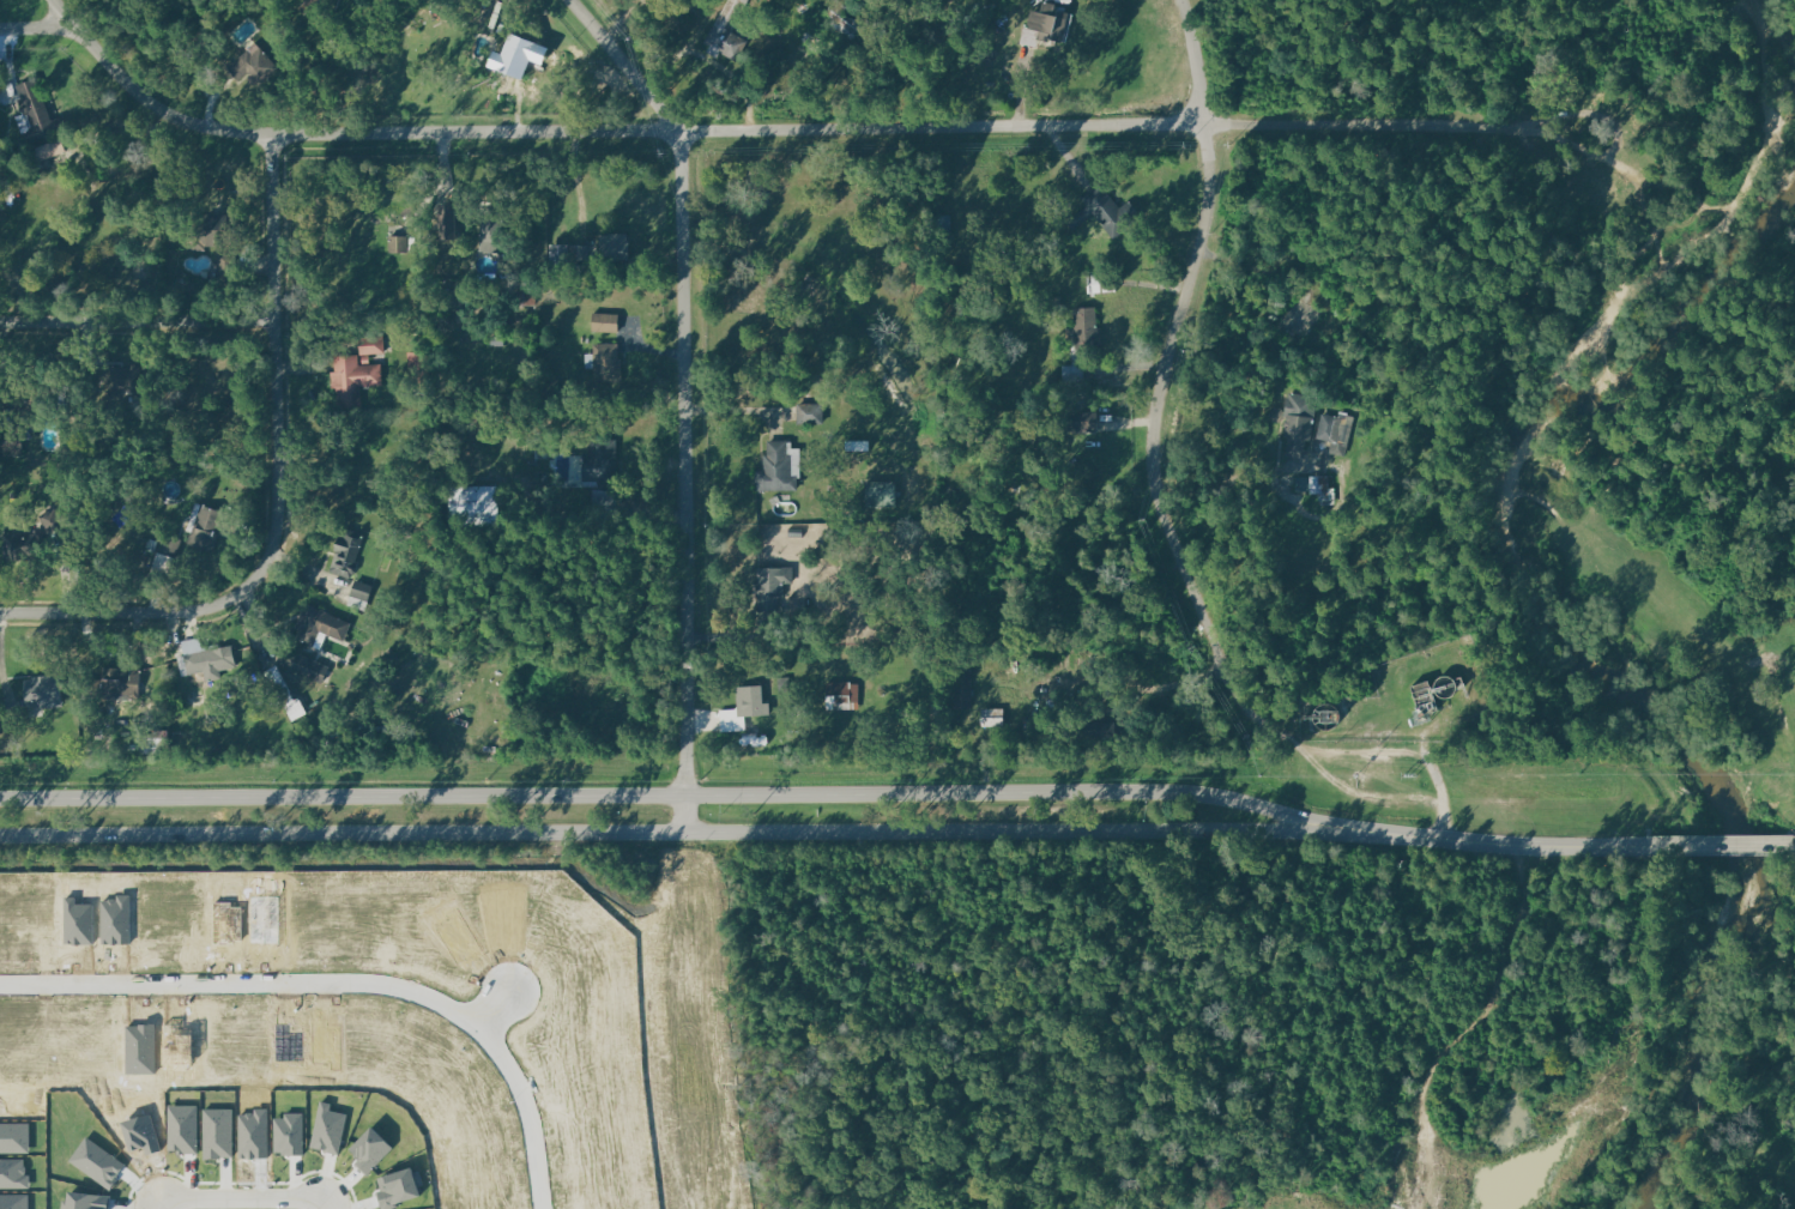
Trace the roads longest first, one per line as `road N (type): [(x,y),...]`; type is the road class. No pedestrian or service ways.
road 1 (residential): [(55,0),(149,102),(206,127),(272,135),(1525,122)]
road 2 (secondary): [(1442,840),(1316,824),(1198,793),(0,800)]
road 3 (secondary): [(0,840),(1209,833),(1442,840)]
road 4 (residential): [(1442,840),(1445,820),(1353,792),(1243,709),(1156,489),(1159,393),(1211,204),(1183,0)]
road 5 (residential): [(568,0),(679,131),(684,835)]
road 6 (residential): [(0,980),(377,979),(419,989),(479,1024)]
road 7 (residential): [(255,581),(274,543),(279,496),(272,135)]
road 8 (tertiary): [(684,835),(688,1005),(716,1208)]
road 9 (residential): [(272,318),(0,324)]
road 10 (residential): [(255,581),(241,597),(194,611),(0,615)]
road 11 (secondary): [(1656,845),(1442,840)]
road 12 (residential): [(479,1024),(521,1080),(545,1208)]
road 13 (residential): [(326,1197),(186,1193),(161,1201)]
road 14 (secondary): [(1794,845),(1656,845)]

